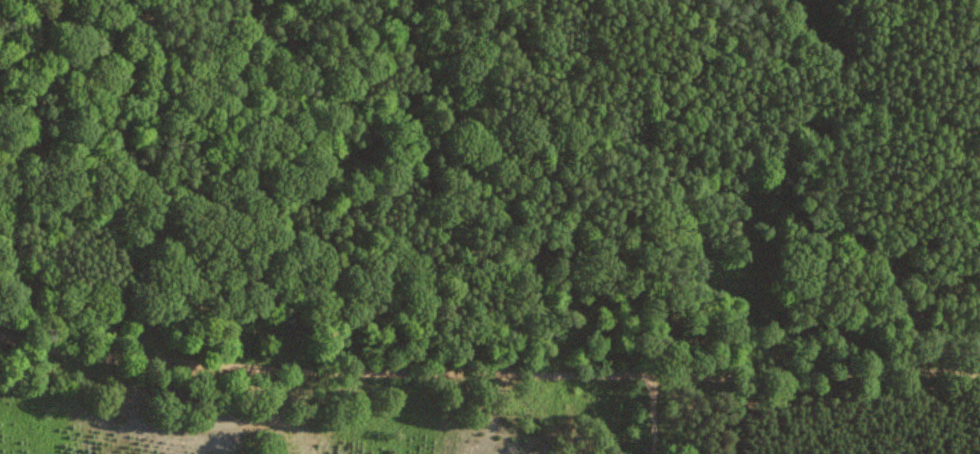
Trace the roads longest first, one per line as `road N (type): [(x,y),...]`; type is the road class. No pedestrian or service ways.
road 1 (track): [(0,328),(82,356),(226,365),(507,375),(979,372)]

